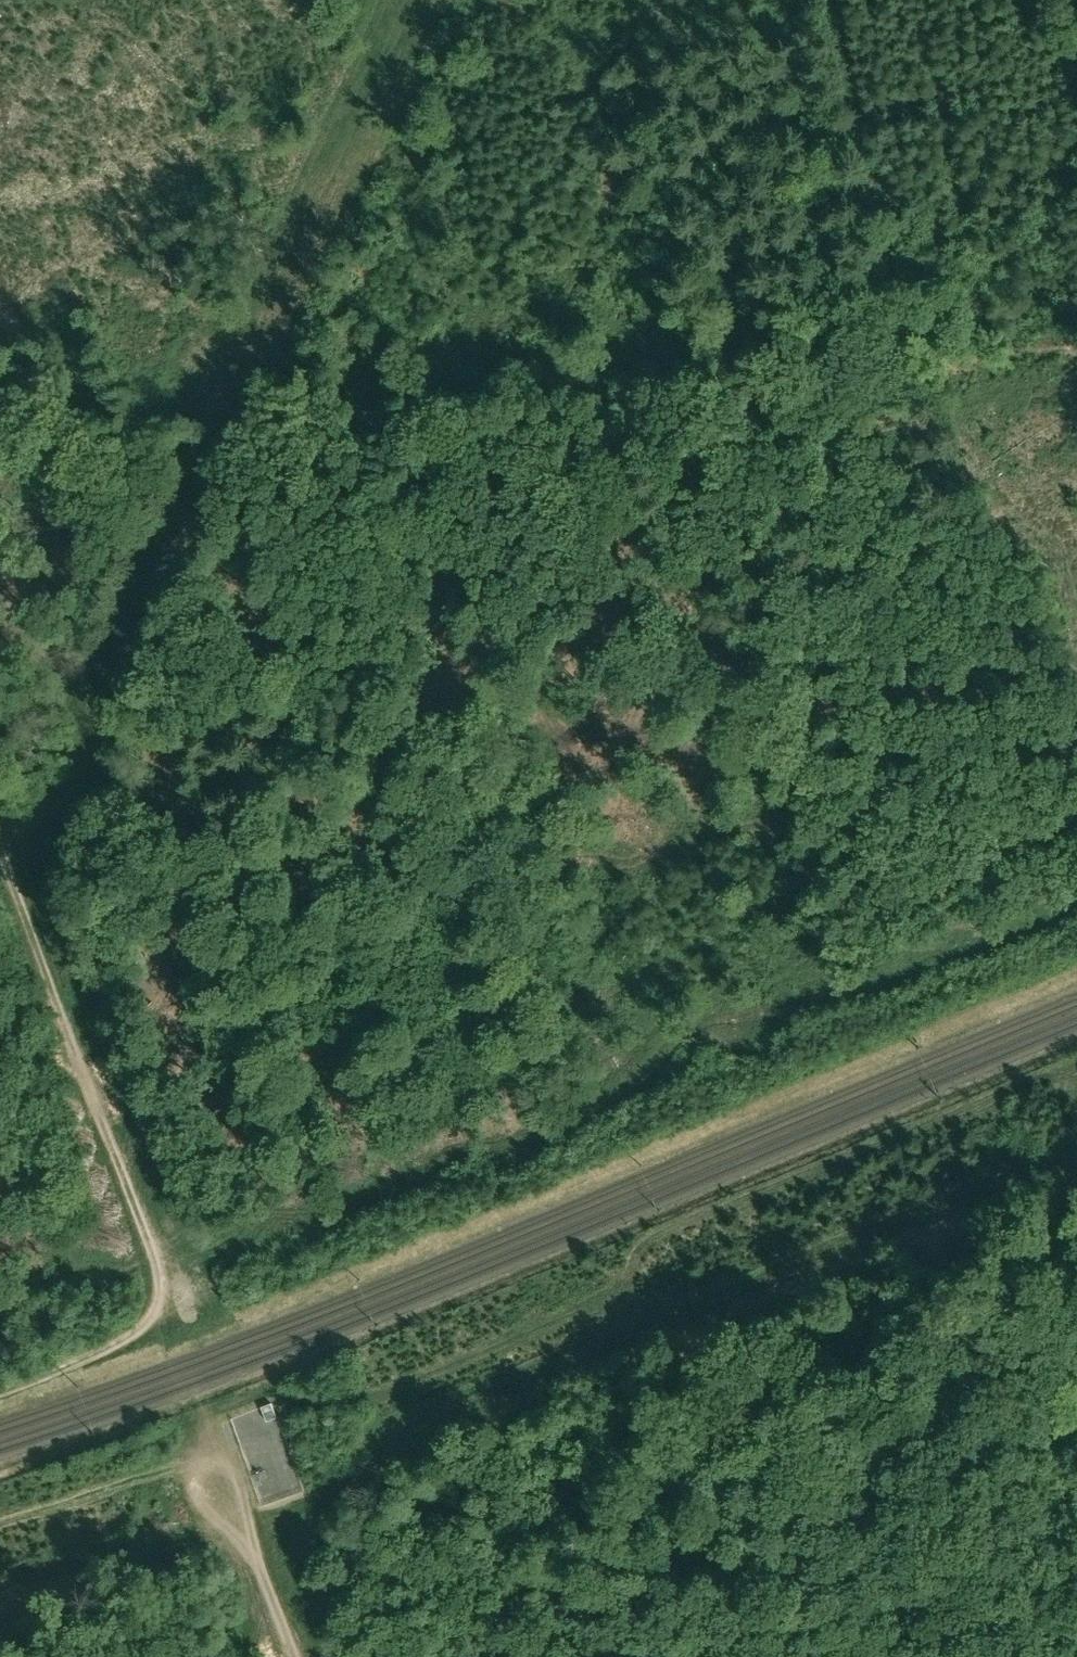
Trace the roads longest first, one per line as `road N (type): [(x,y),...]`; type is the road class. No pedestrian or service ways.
road 1 (track): [(163,1293),(155,1244),(0,823)]

